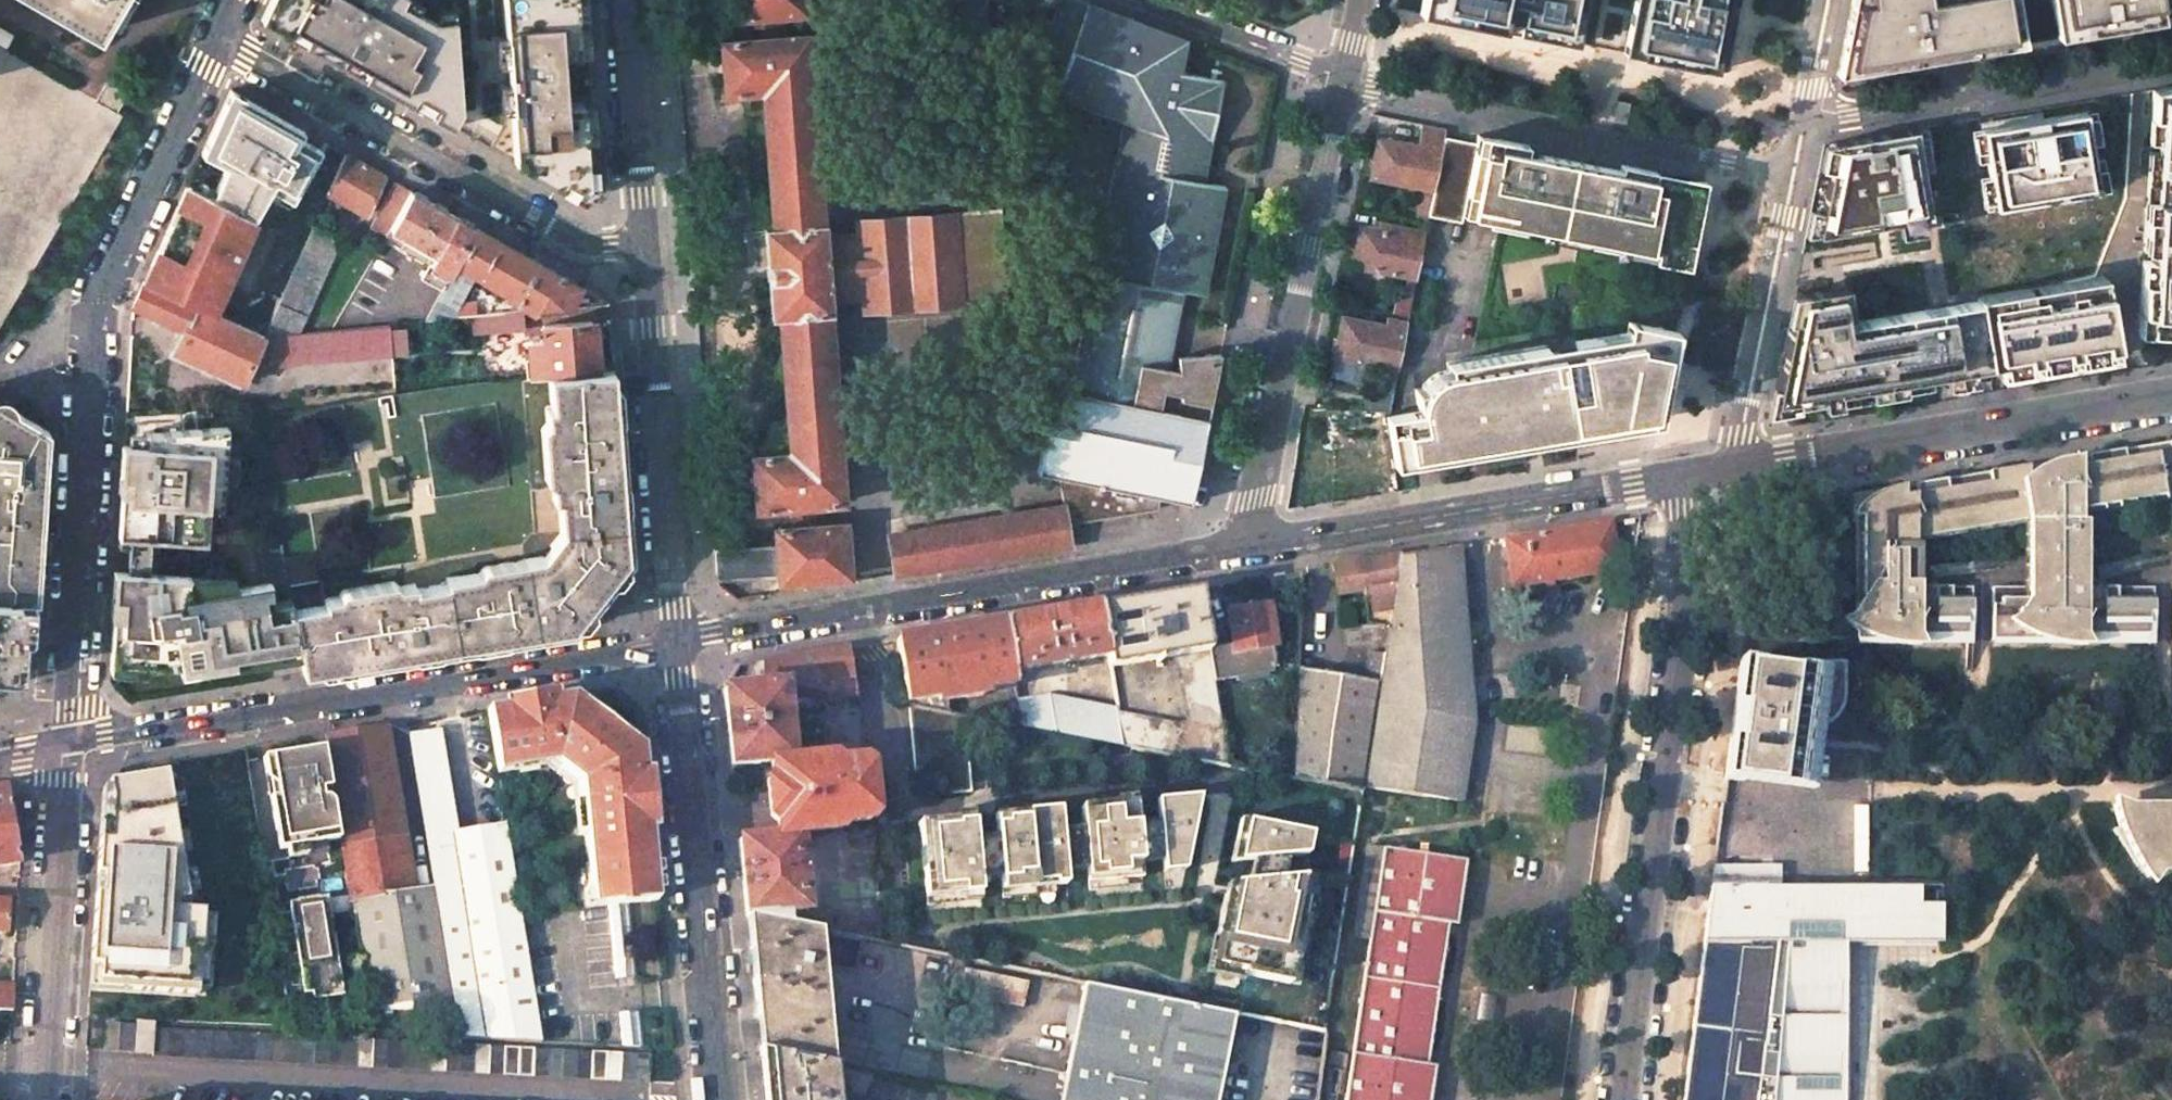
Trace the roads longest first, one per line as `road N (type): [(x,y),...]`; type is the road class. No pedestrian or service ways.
road 1 (residential): [(216,36),(91,302),(68,744)]
road 2 (residential): [(1626,1099),(1684,643),(1678,476)]
road 3 (residential): [(676,643),(68,744)]
road 4 (residential): [(1245,548),(676,643)]
road 5 (residential): [(216,36),(585,246),(647,250)]
road 6 (residential): [(1245,548),(1343,79)]
road 7 (residential): [(1343,79),(1792,173)]
road 8 (residential): [(723,1099),(676,643)]
road 9 (residential): [(1737,467),(2171,395)]
road 10 (residential): [(1245,548),(1678,476)]
road 11 (residential): [(676,643),(647,250)]
road 12 (residential): [(1804,122),(2171,62)]
road 13 (unclassified): [(45,1099),(68,744)]
road 14 (residential): [(1792,173),(1737,467)]
road 15 (residential): [(647,250),(631,0)]
road 16 (residential): [(1343,79),(1149,0)]
road 17 (residential): [(1827,0),(1804,122)]

